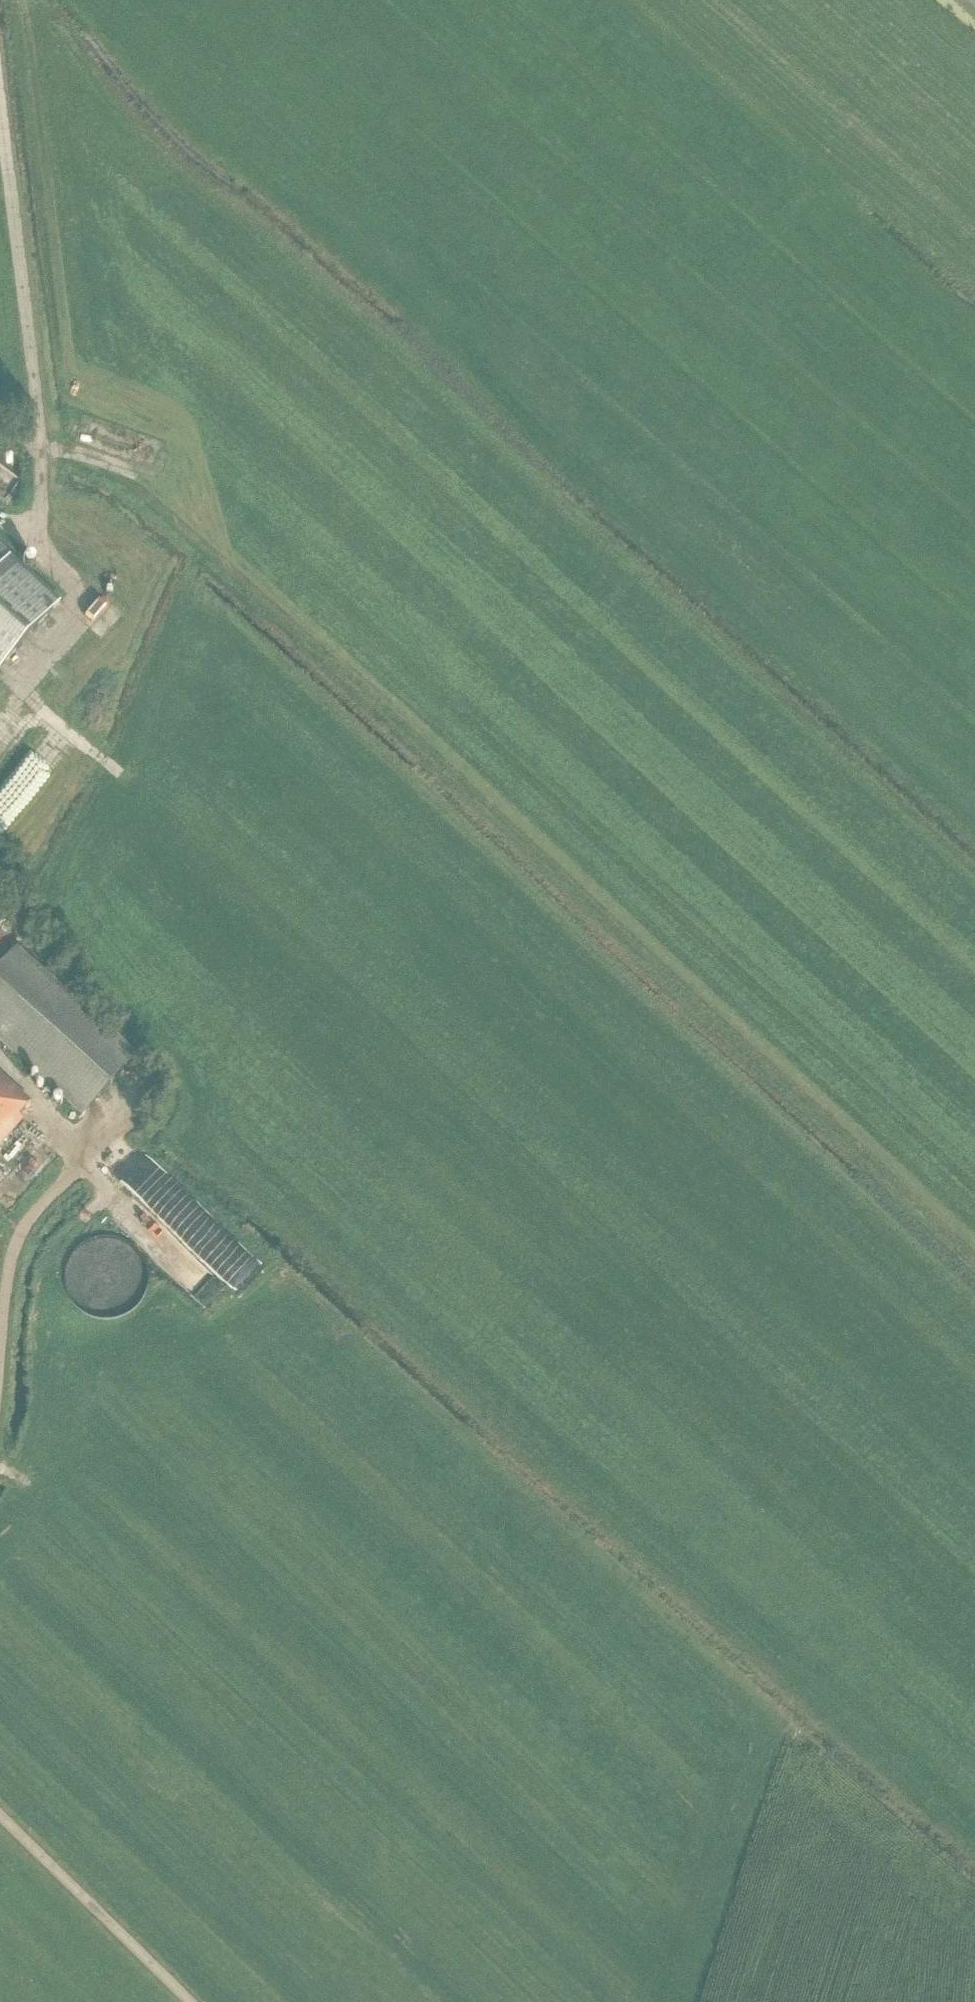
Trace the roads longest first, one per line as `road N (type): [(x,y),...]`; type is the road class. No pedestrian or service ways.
road 1 (track): [(0,107),(41,448),(39,549)]
road 2 (track): [(0,1814),(190,2001)]
road 3 (track): [(0,1326),(5,1270),(20,1231),(93,1153)]

